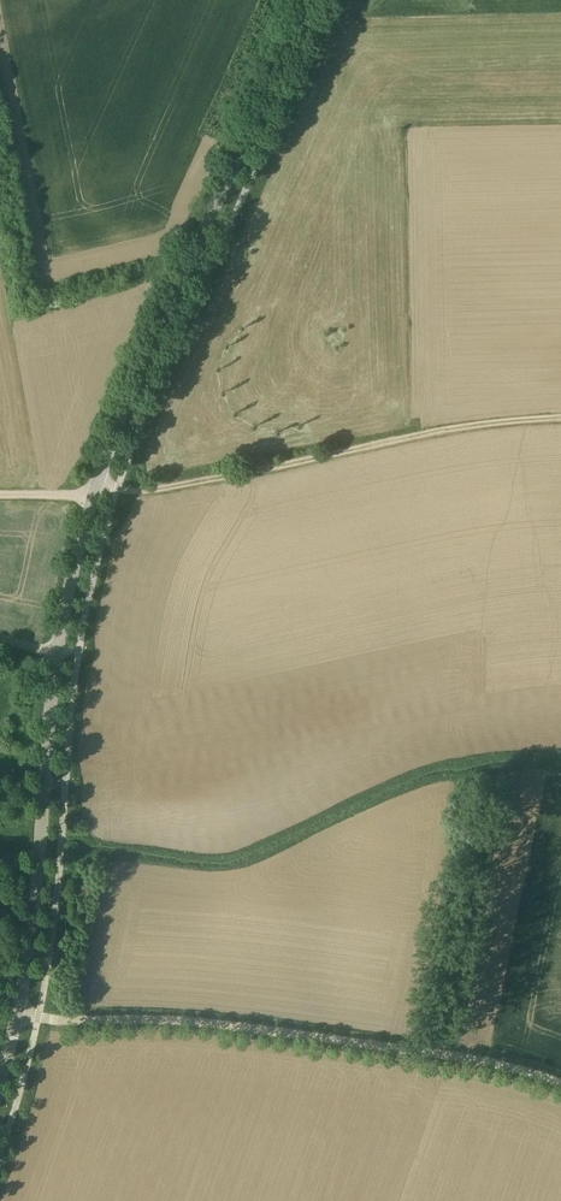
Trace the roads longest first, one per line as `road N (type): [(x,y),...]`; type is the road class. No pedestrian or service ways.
road 1 (tertiary): [(17,1015),(58,650),(92,496),(137,377),(308,0)]
road 2 (unclassified): [(560,1074),(529,1060),(414,1039),(225,1016),(17,1015)]
road 3 (track): [(560,418),(458,428),(161,488),(119,488)]

